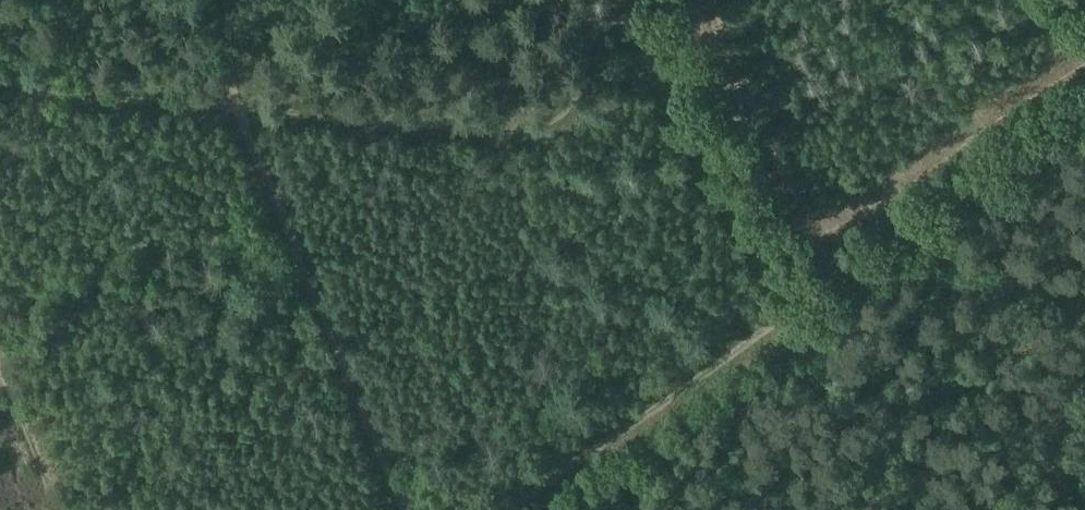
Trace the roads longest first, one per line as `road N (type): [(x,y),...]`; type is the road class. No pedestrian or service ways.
road 1 (track): [(497,509),(1084,95)]
road 2 (track): [(238,110),(532,135),(564,121),(581,92),(610,0)]
road 3 (track): [(619,0),(783,311)]
road 4 (track): [(748,335),(857,509)]

